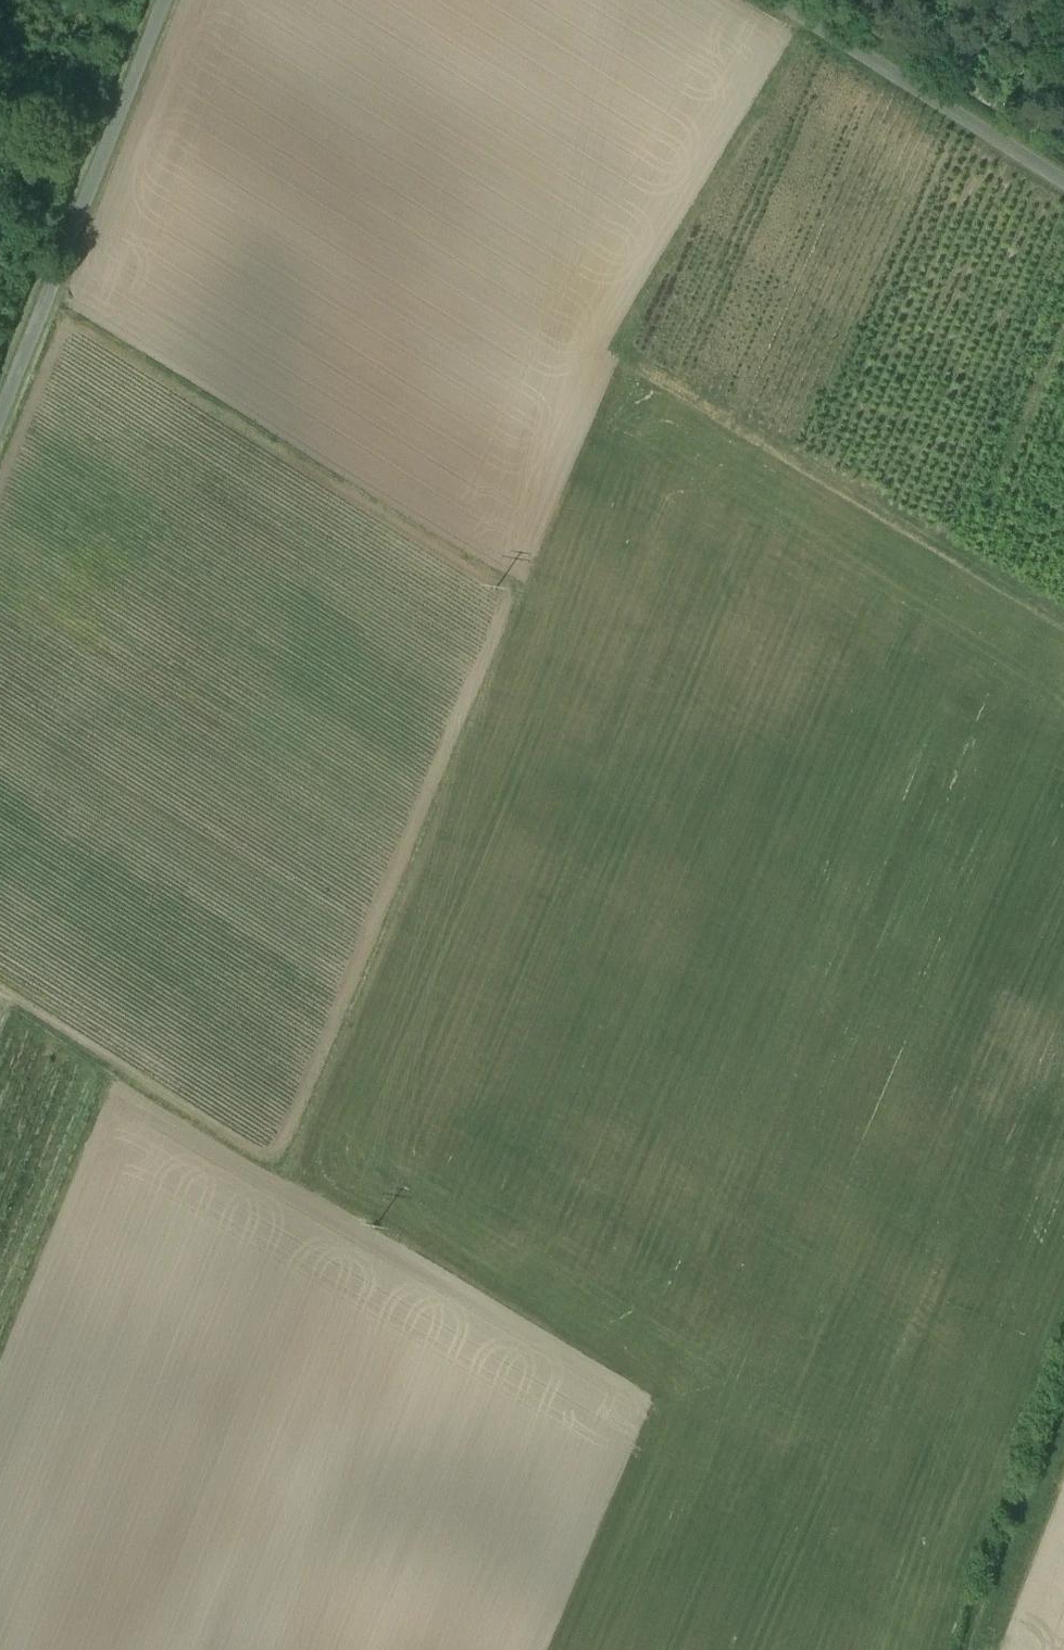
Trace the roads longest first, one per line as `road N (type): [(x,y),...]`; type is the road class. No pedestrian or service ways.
road 1 (unclassified): [(170,0),(0,436)]
road 2 (unclassified): [(1063,182),(777,0)]

